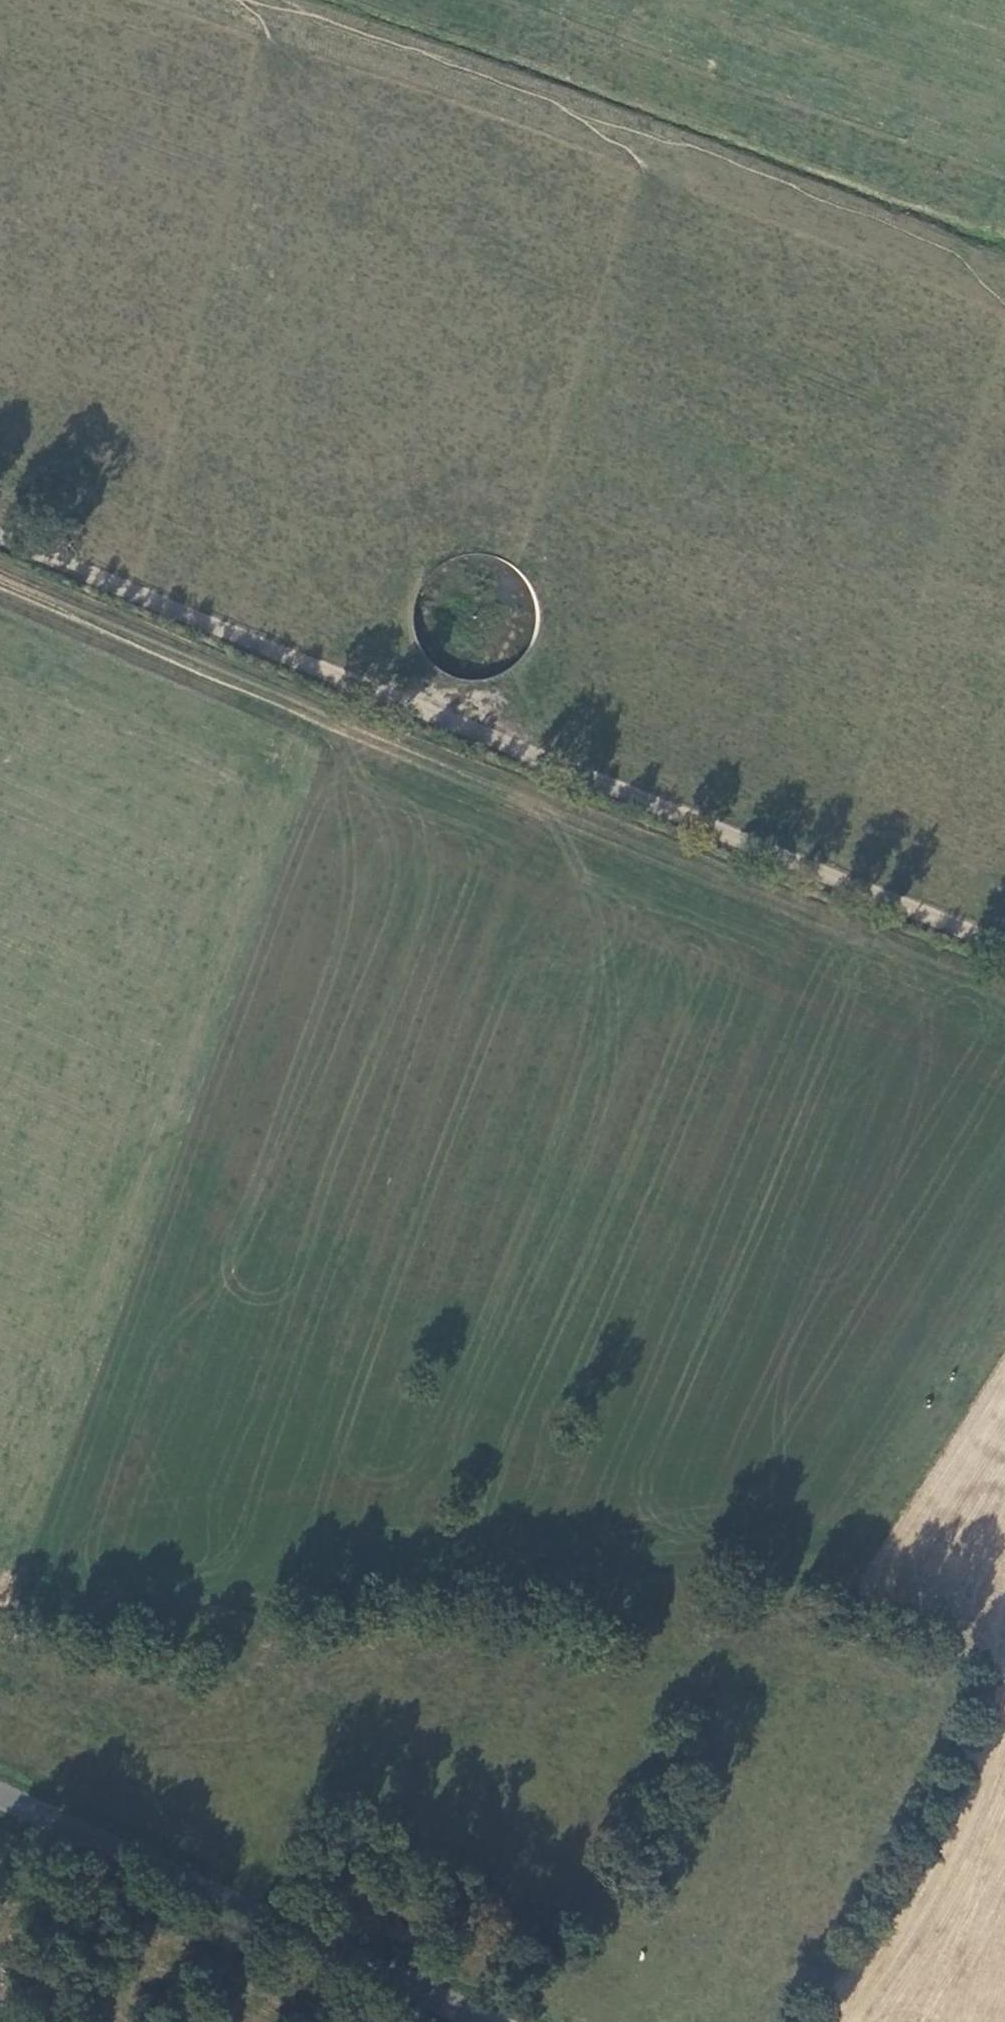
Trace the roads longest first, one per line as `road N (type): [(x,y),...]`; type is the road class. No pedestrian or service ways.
road 1 (track): [(1004,938),(0,534)]
road 2 (tertiary): [(0,1795),(486,2021)]

